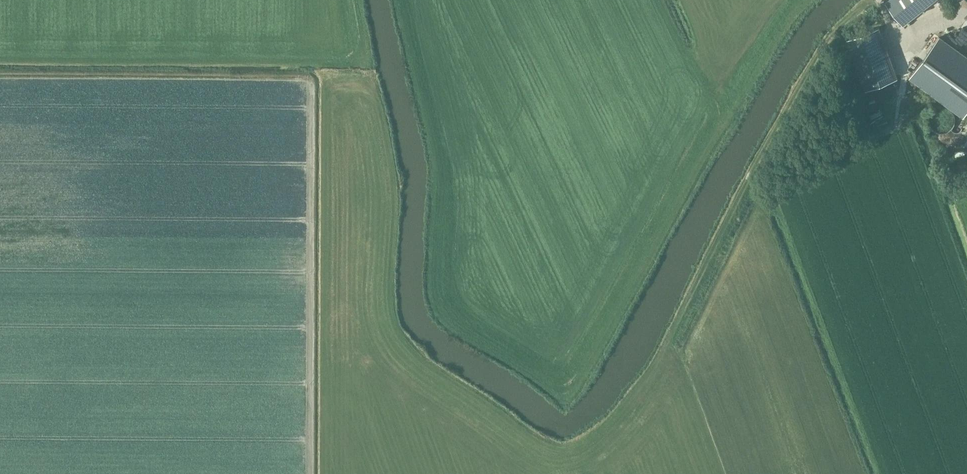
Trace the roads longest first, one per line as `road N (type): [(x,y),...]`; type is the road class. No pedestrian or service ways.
road 1 (track): [(804,0),(570,388),(446,304),(441,139),(407,0)]
road 2 (track): [(311,82),(313,473)]

